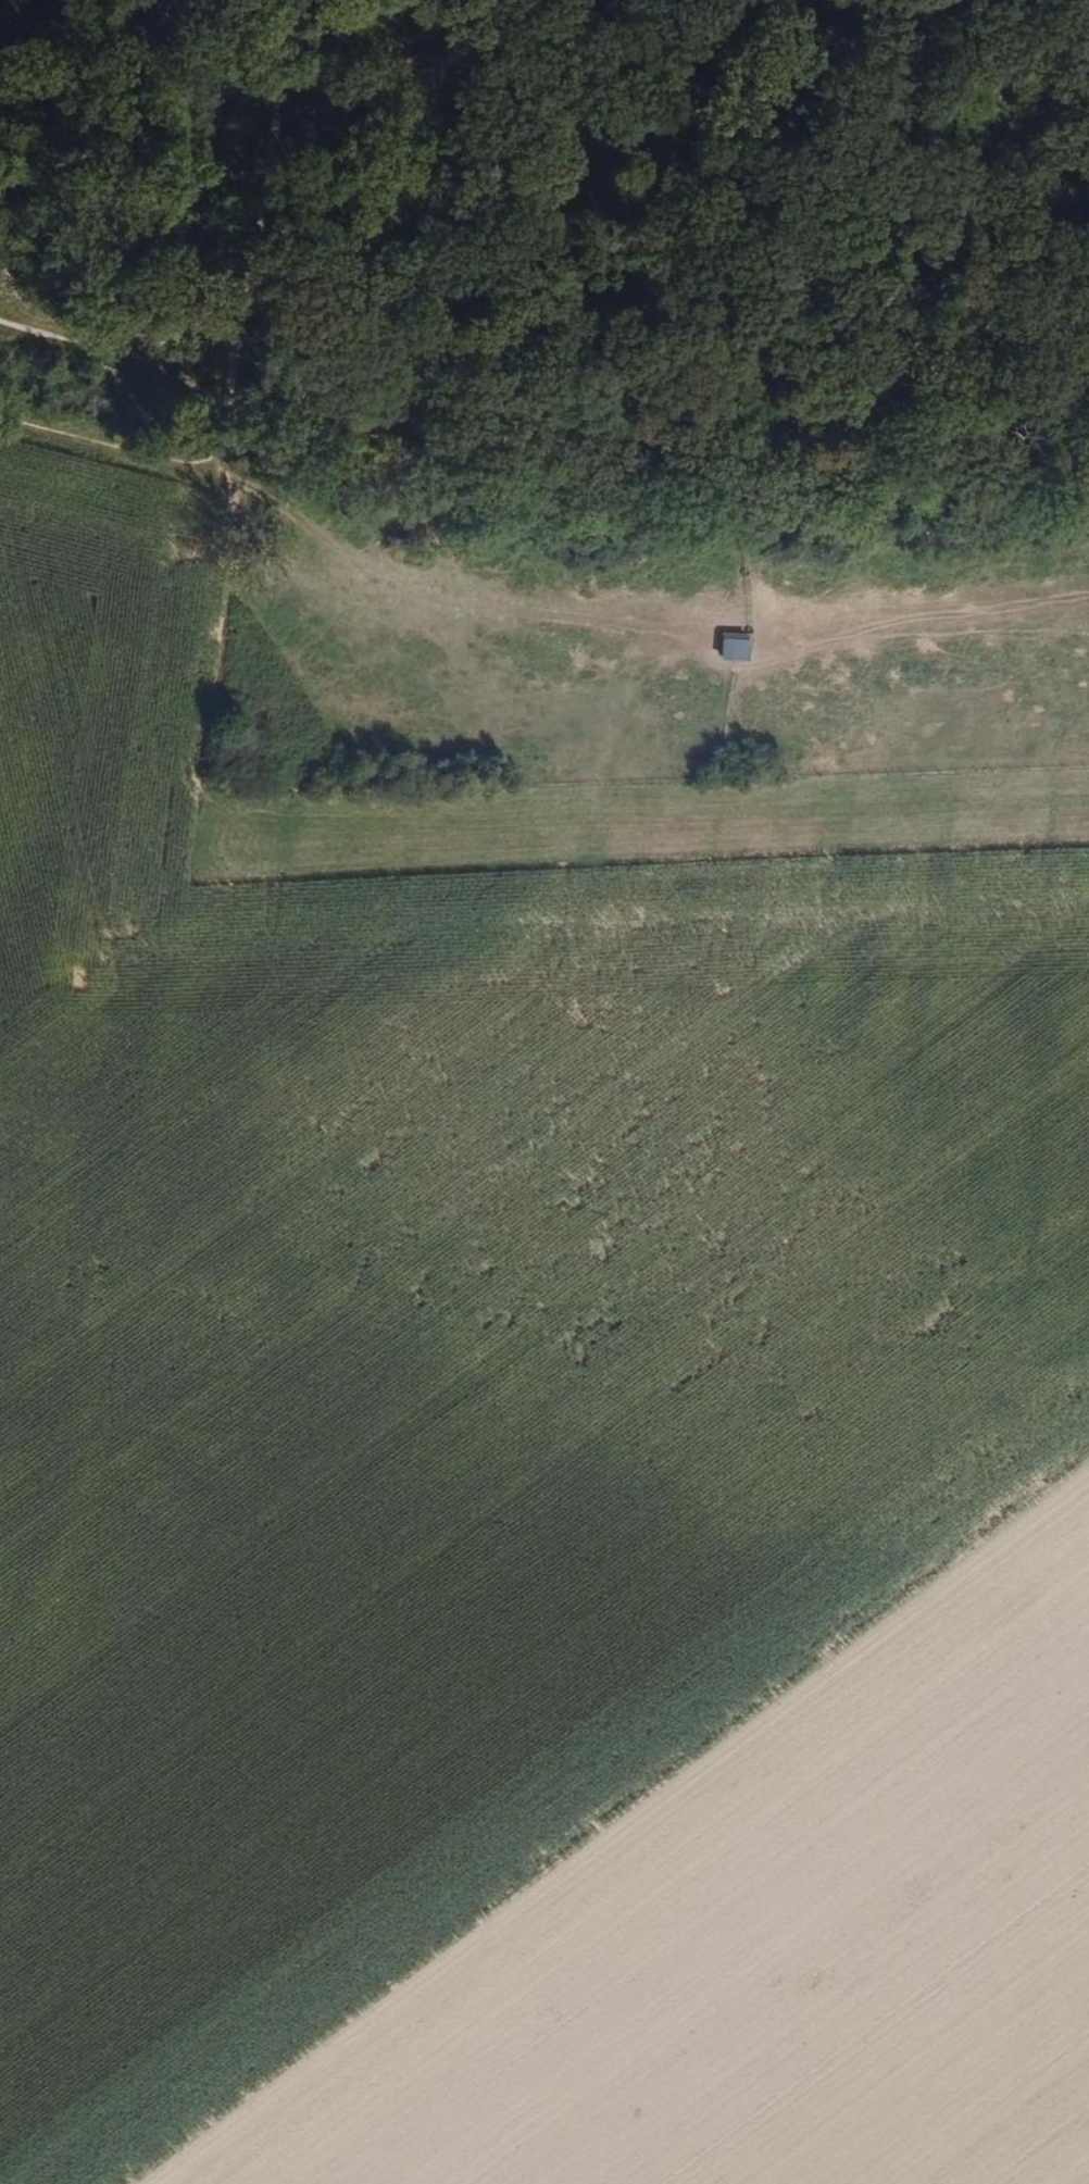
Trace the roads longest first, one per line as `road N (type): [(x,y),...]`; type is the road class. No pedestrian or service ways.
road 1 (track): [(1088,148),(1054,139),(843,0)]

